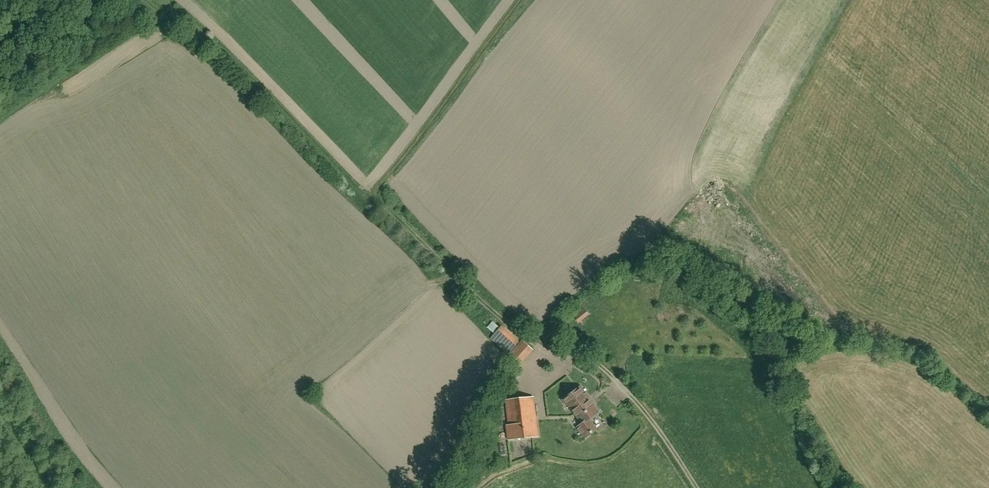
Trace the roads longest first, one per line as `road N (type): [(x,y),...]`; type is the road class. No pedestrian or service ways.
road 1 (track): [(552,349),(525,339),(374,200),(520,0)]
road 2 (track): [(374,200),(349,188),(177,16),(134,0)]
road 3 (unclassified): [(694,487),(612,376),(552,349)]

